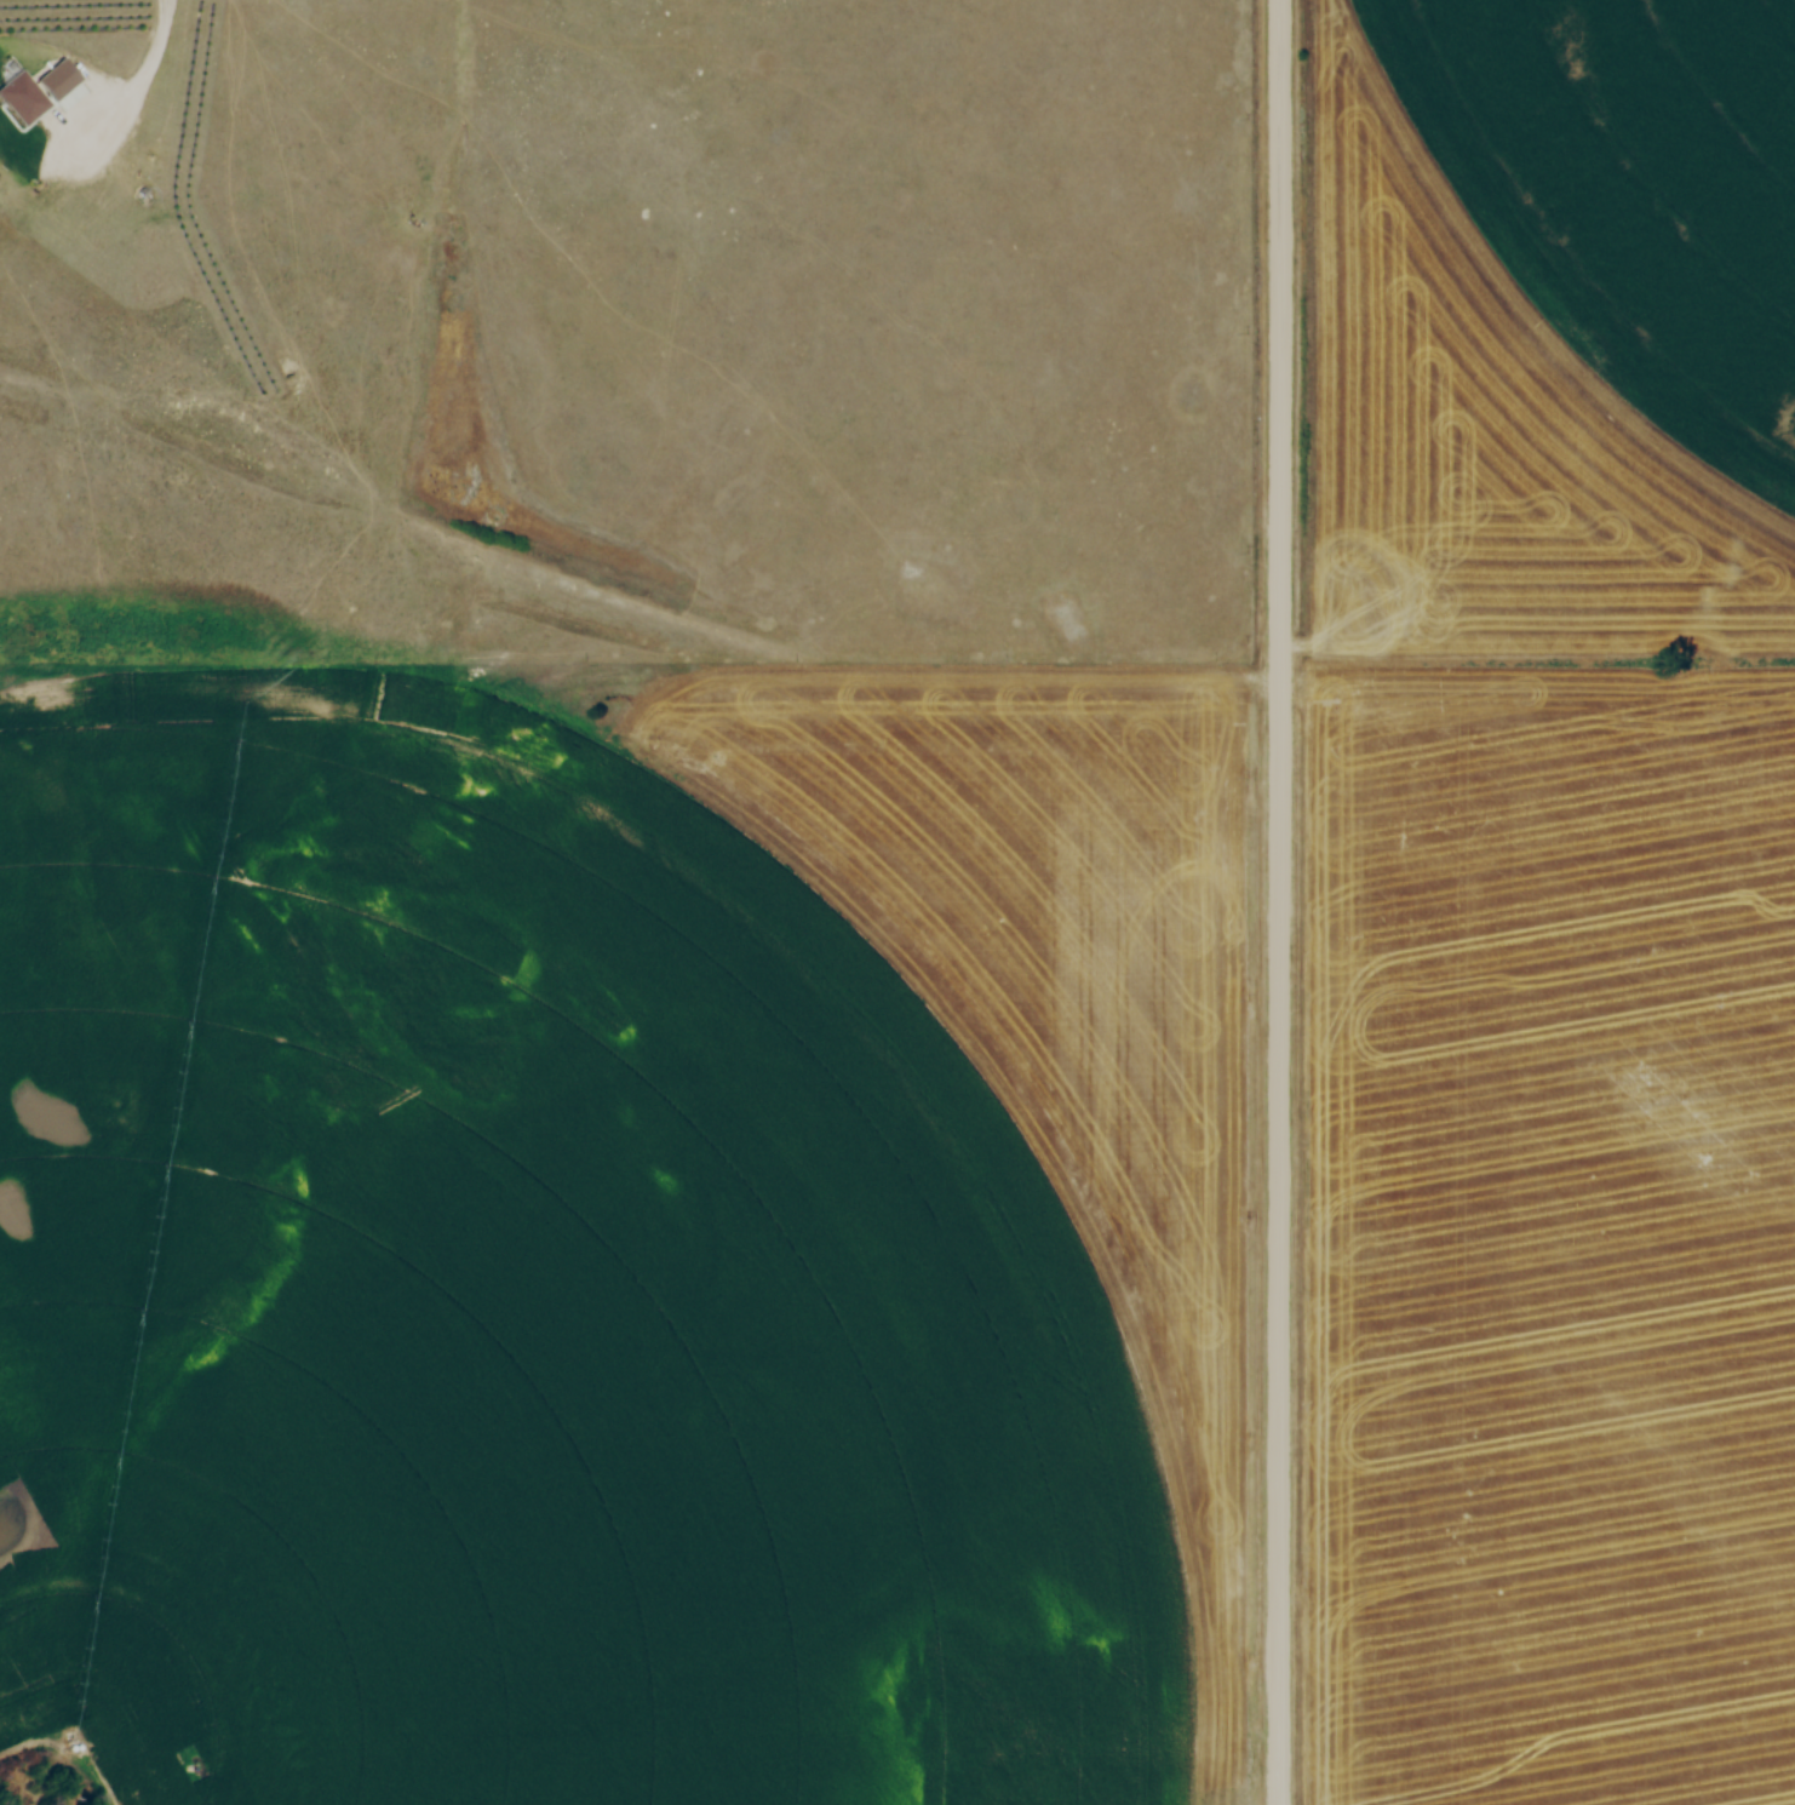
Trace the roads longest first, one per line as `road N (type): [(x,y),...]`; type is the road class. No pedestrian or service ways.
road 1 (residential): [(1281,0),(1281,1804)]

